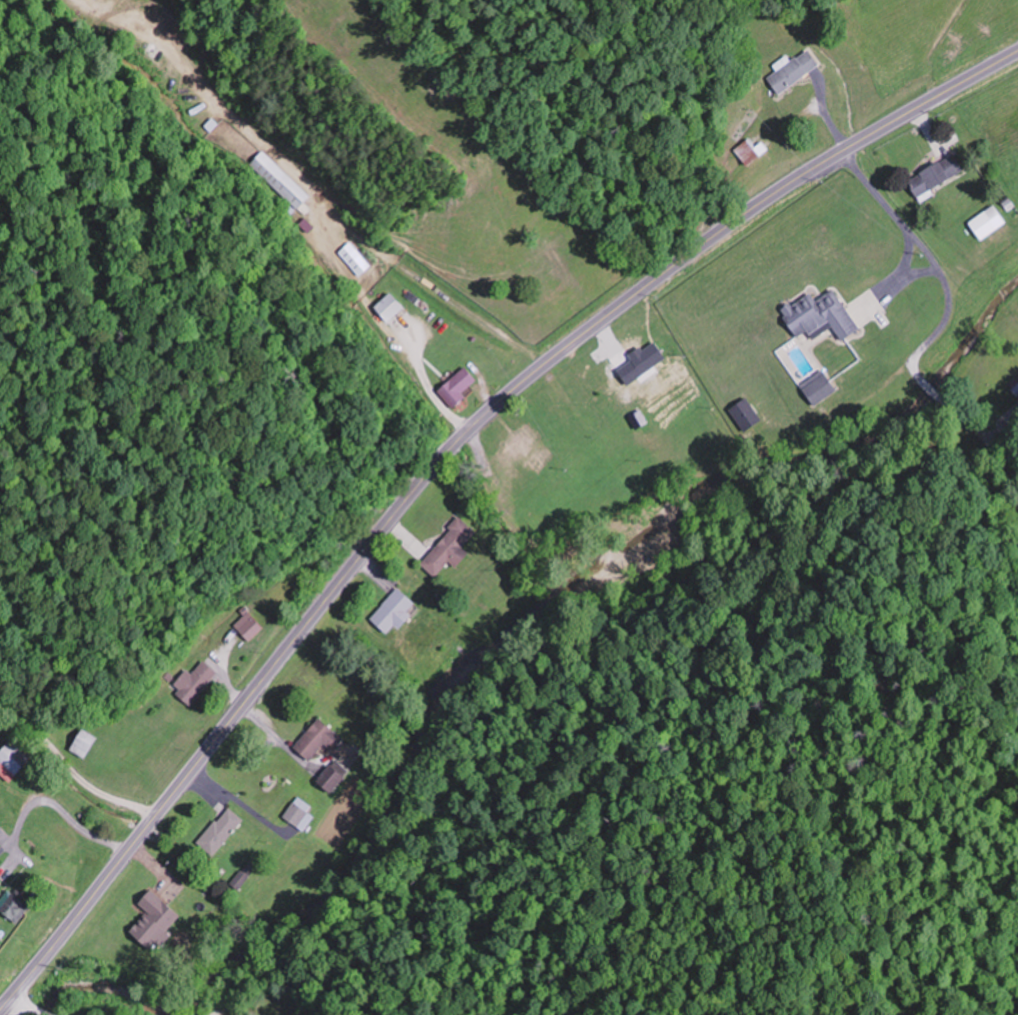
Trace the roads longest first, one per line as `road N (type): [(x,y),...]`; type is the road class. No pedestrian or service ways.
road 1 (primary): [(0,1011),(474,427),(722,231),(1017,52)]
road 2 (residential): [(146,830),(109,791),(0,709)]

